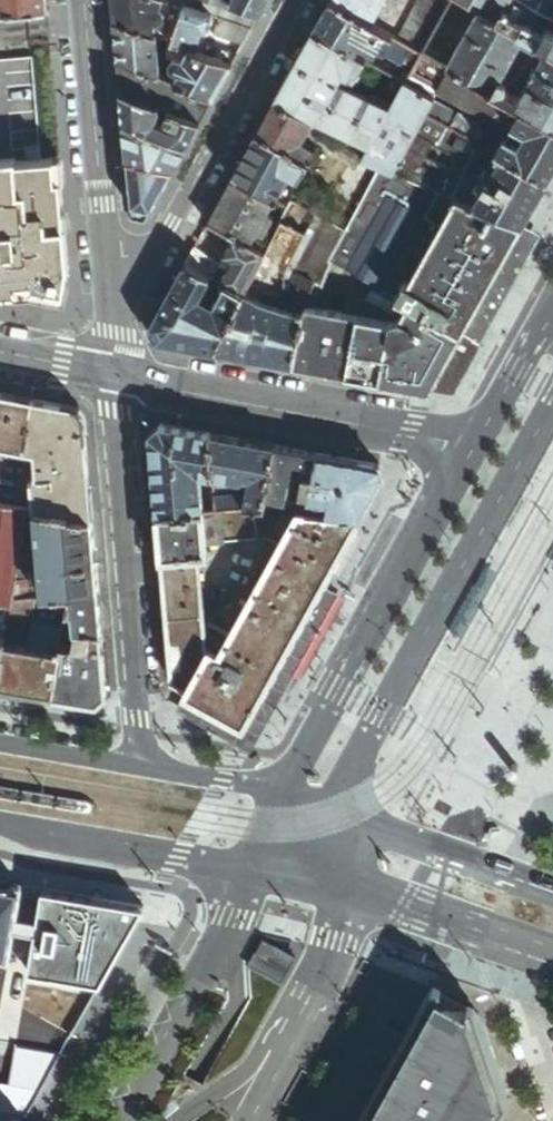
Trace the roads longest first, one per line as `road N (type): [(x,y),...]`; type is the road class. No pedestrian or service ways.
road 1 (secondary): [(351,821),(357,764),(552,408)]
road 2 (secondary): [(474,447),(284,796)]
road 3 (residential): [(140,768),(111,374)]
road 4 (residential): [(474,447),(111,374)]
road 5 (residential): [(108,289),(143,276),(297,0)]
road 6 (residential): [(79,0),(108,289)]
road 7 (secondary): [(252,866),(117,1120)]
road 8 (tertiary): [(0,823),(252,866)]
road 9 (secondary): [(244,1120),(305,1007),(349,892)]
road 10 (unknown): [(349,892),(552,960)]
road 11 (unknown): [(552,894),(351,821)]
road 12 (secondary): [(552,322),(474,447)]
road 13 (tertiary): [(284,796),(140,768)]
road 14 (tertiary): [(140,768),(0,744)]

